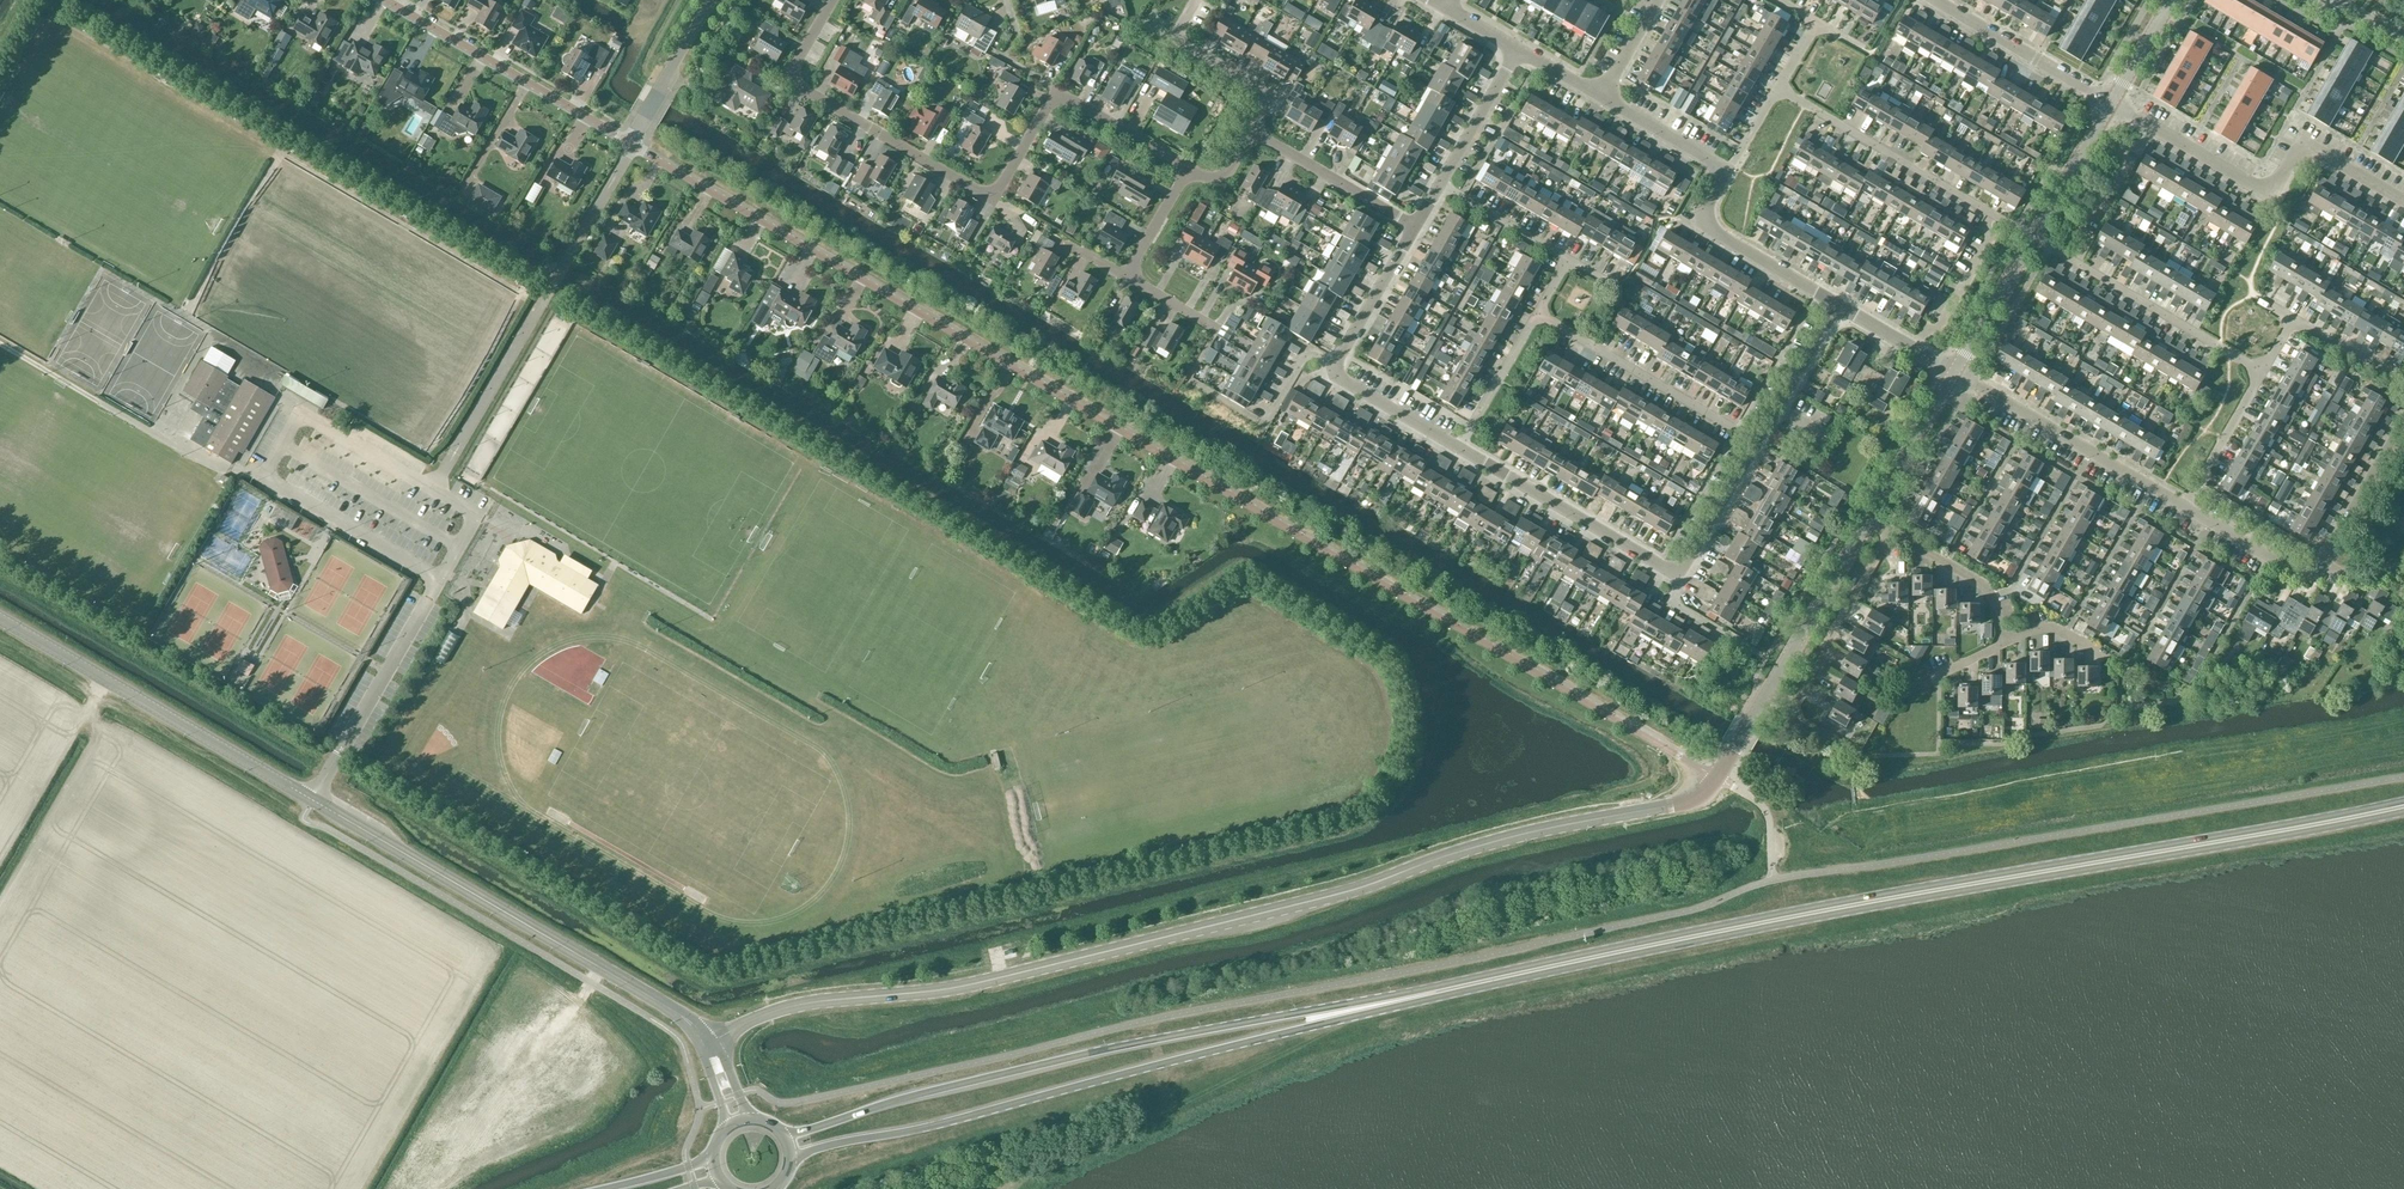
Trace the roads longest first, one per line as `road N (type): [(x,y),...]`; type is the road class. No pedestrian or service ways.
road 1 (residential): [(1718,778),(632,144)]
road 2 (tertiary): [(708,1045),(790,1008),(977,984),(1356,891),(1476,847),(1687,803),(1718,778)]
road 3 (primary): [(1391,1001),(1792,917),(2403,807)]
road 4 (unclassified): [(708,1045),(676,1012),(0,619)]
road 5 (primary): [(1391,1001),(1111,1049),(783,1136)]
road 6 (primary): [(790,1157),(1391,1001)]
road 7 (residential): [(1188,168),(1058,92),(994,198),(790,68),(830,0)]
road 8 (unclassified): [(440,580),(479,515),(299,413),(265,477),(427,571)]
road 9 (unclassified): [(2403,201),(2312,153),(2290,163),(2274,188),(2254,185),(2113,104)]
road 10 (residential): [(632,144),(387,0)]
road 11 (residential): [(1954,375),(2188,509)]
road 12 (residential): [(2261,376),(2033,241)]
road 13 (residential): [(1756,442),(1538,312)]
road 14 (residential): [(1993,215),(1778,93)]
road 15 (residential): [(1668,570),(1460,449)]
road 16 (residential): [(1768,692),(1795,706),(1892,532)]
road 17 (residential): [(1835,305),(1709,233),(1708,214),(1729,175)]
road 18 (residential): [(2113,104),(1935,0)]
road 19 (tertiary): [(1768,692),(1871,517)]
road 20 (unclassified): [(338,754),(440,580)]
road 21 (residential): [(1251,132),(1272,96),(1174,38),(1196,0)]
road 22 (residential): [(1415,227),(1251,132)]
road 23 (residential): [(1993,215),(1984,232),(1992,237),(1938,334),(1927,328),(1914,353)]
road 24 (residential): [(2005,642),(1984,585),(1892,532)]
road 25 (unclassified): [(632,144),(712,0)]
road 26 (tertiary): [(1871,517),(1954,375)]
road 27 (unclassified): [(2323,565),(2403,425)]
road 28 (residential): [(1335,366),(1415,227)]
road 29 (unclassified): [(1668,570),(1685,566),(1756,442)]
road 30 (tertiary): [(2033,241),(2113,104)]
road 31 (unclassified): [(1756,442),(1835,305)]
road 32 (residential): [(1460,449),(1538,312)]
road 33 (residential): [(1440,184),(1519,50)]
road 34 (tertiary): [(1954,375),(2033,241)]
road 35 (residential): [(2188,509),(2296,570),(2313,573),(2323,565)]
road 36 (residential): [(1460,449),(1338,377),(1335,366)]
road 37 (residential): [(2188,509),(2261,376)]
road 38 (residential): [(1568,260),(1440,184)]
road 39 (unclassified): [(1729,175),(1604,99)]
road 40 (residential): [(2127,667),(2051,629),(2005,642)]
road 41 (residential): [(2403,384),(2294,319)]
road 42 (residential): [(1127,277),(1188,168)]

